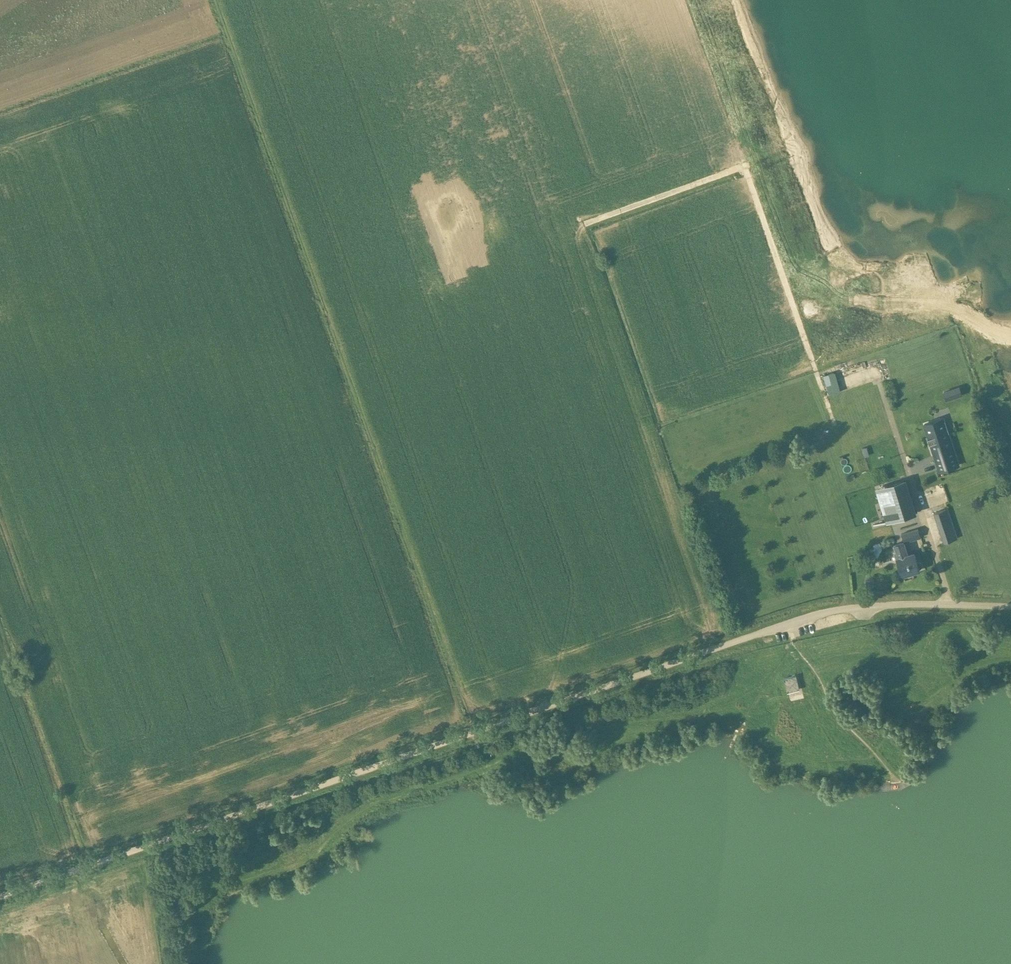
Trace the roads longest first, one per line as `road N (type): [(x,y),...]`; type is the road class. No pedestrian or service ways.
road 1 (unclassified): [(0,897),(806,619),(895,604),(1010,607)]

